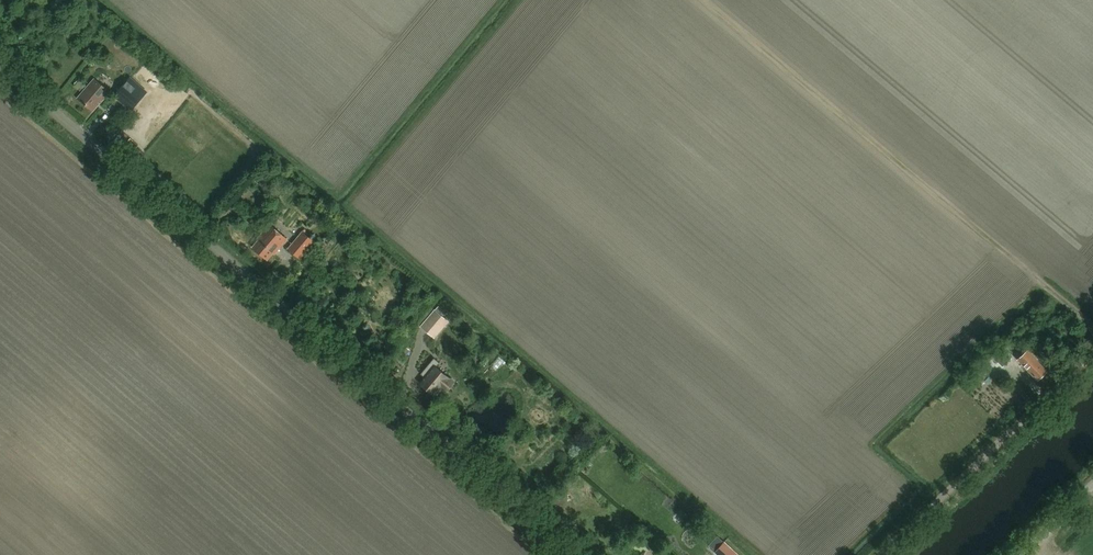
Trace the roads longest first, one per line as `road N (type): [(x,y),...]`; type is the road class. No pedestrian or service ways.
road 1 (unclassified): [(575,554),(0,73)]
road 2 (track): [(1092,362),(885,554)]

